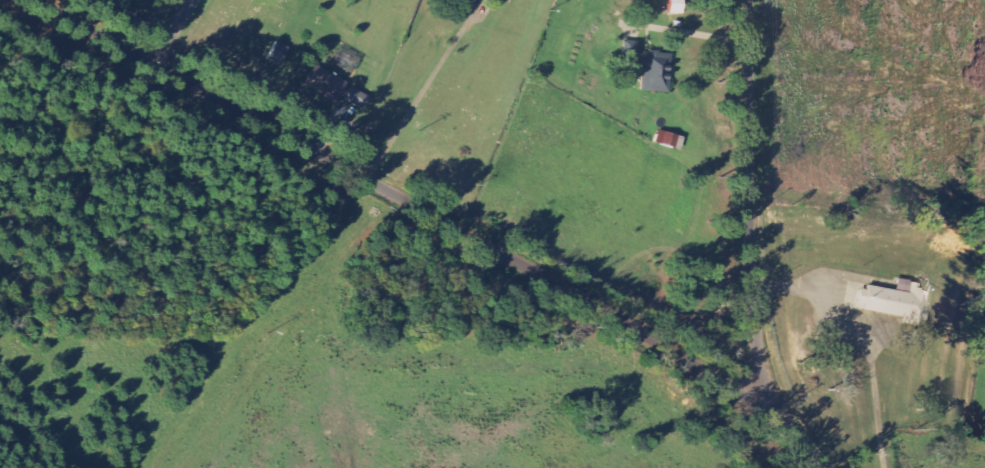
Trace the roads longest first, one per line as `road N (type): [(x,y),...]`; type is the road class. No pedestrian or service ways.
road 1 (residential): [(825,467),(783,419),(604,307),(60,0)]
road 2 (residential): [(783,419),(735,307),(731,0)]

